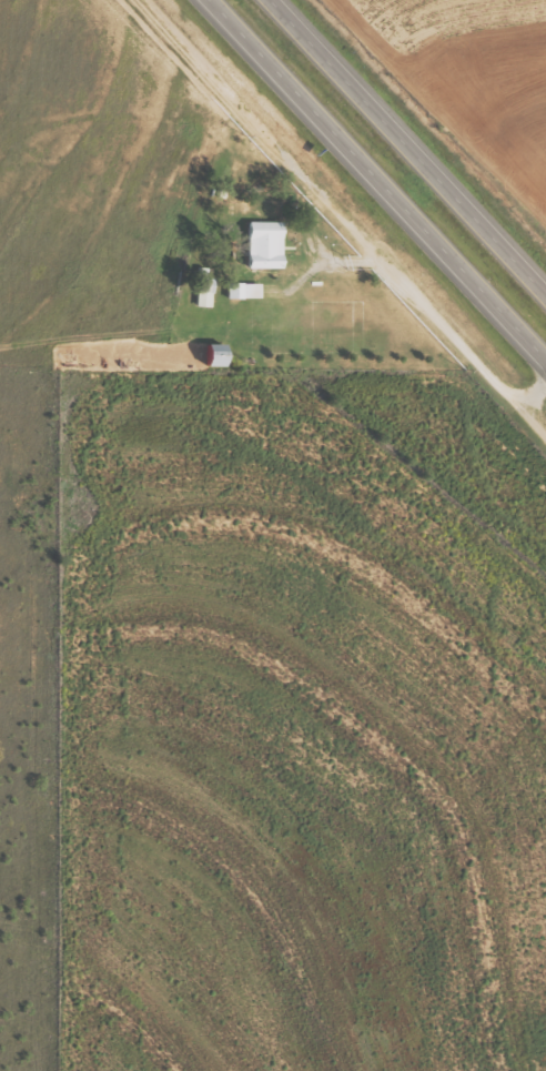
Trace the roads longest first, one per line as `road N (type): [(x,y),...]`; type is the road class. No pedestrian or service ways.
road 1 (residential): [(151,0),(545,431)]
road 2 (trunk): [(209,0),(545,360)]
road 3 (trunk): [(545,293),(272,0)]

